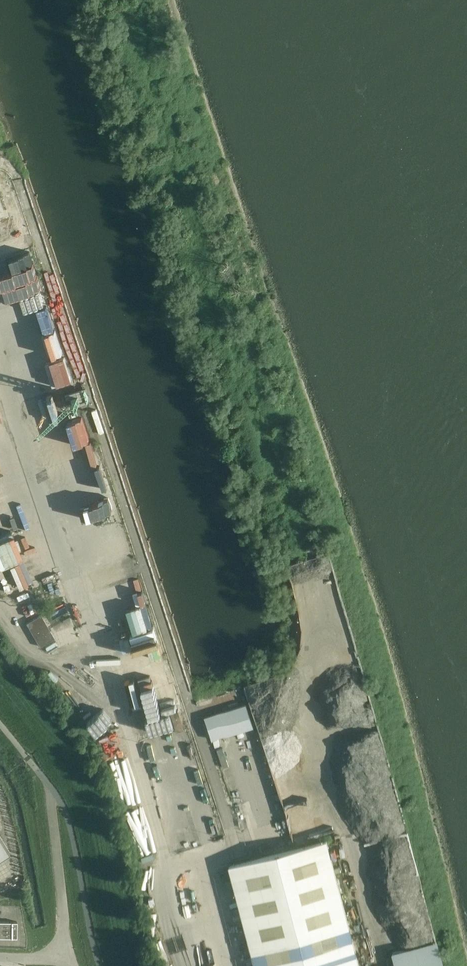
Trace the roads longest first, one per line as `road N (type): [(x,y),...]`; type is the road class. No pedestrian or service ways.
road 1 (unclassified): [(100,965),(70,822),(46,780)]
road 2 (unclassified): [(58,958),(63,916),(46,780)]

